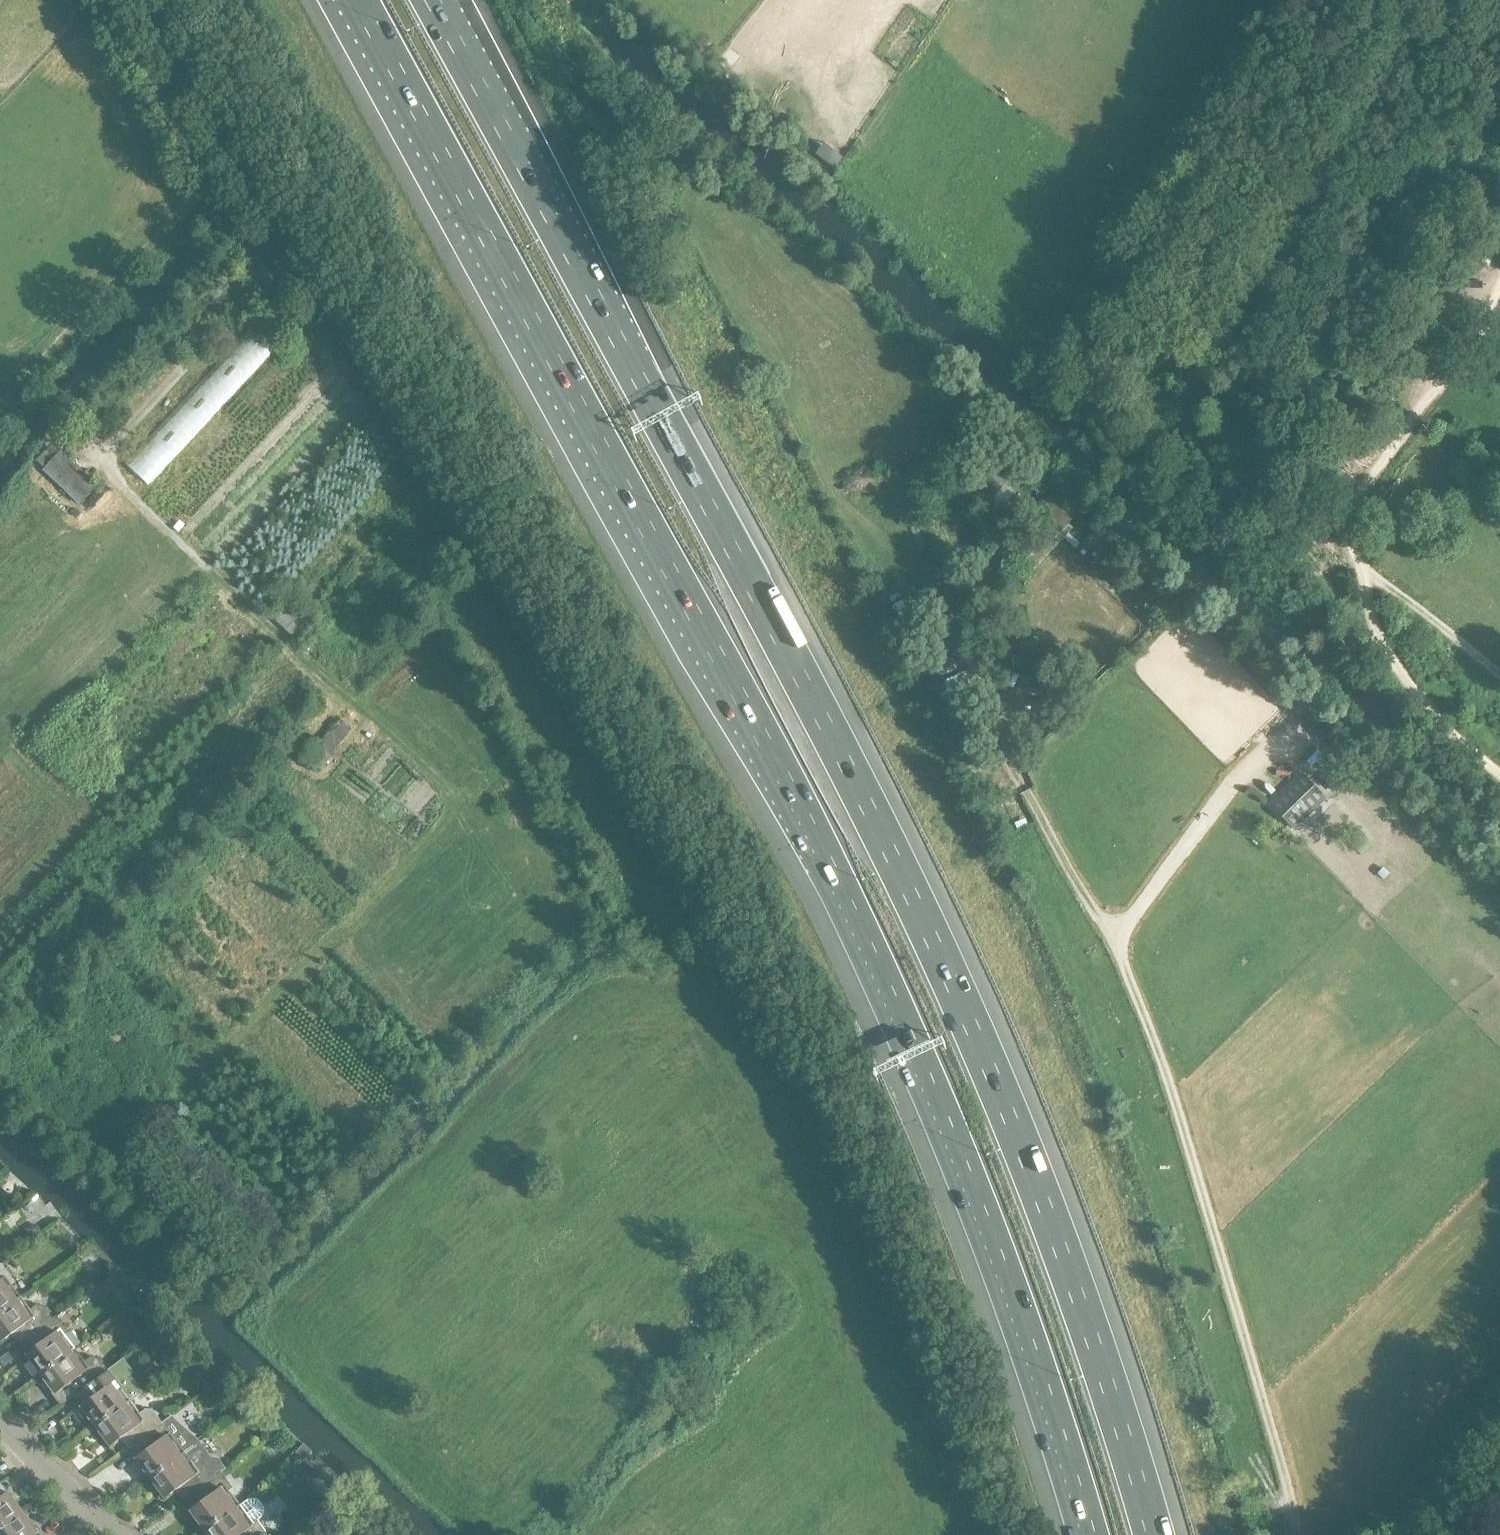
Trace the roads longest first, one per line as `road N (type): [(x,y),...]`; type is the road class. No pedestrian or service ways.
road 1 (motorway): [(358,0),(777,758),(830,869),(956,1142),(1088,1534)]
road 2 (motorway): [(1154,1534),(1071,1276),(945,968),(828,728),(433,0)]
road 3 (track): [(1115,936),(1163,1070),(1299,1534)]
road 4 (track): [(1499,287),(1354,512),(1361,565),(1499,674)]
road 5 (track): [(205,174),(250,247),(257,278),(107,451)]
road 6 (track): [(205,174),(0,405)]
road 7 (track): [(1499,768),(1424,703),(1372,631),(1361,565)]
road 8 (track): [(1252,763),(1115,936)]
road 9 (track): [(1115,936),(1009,760)]
road 10 (unclassified): [(103,0),(205,174)]
road 11 (residential): [(119,1534),(0,1422)]

